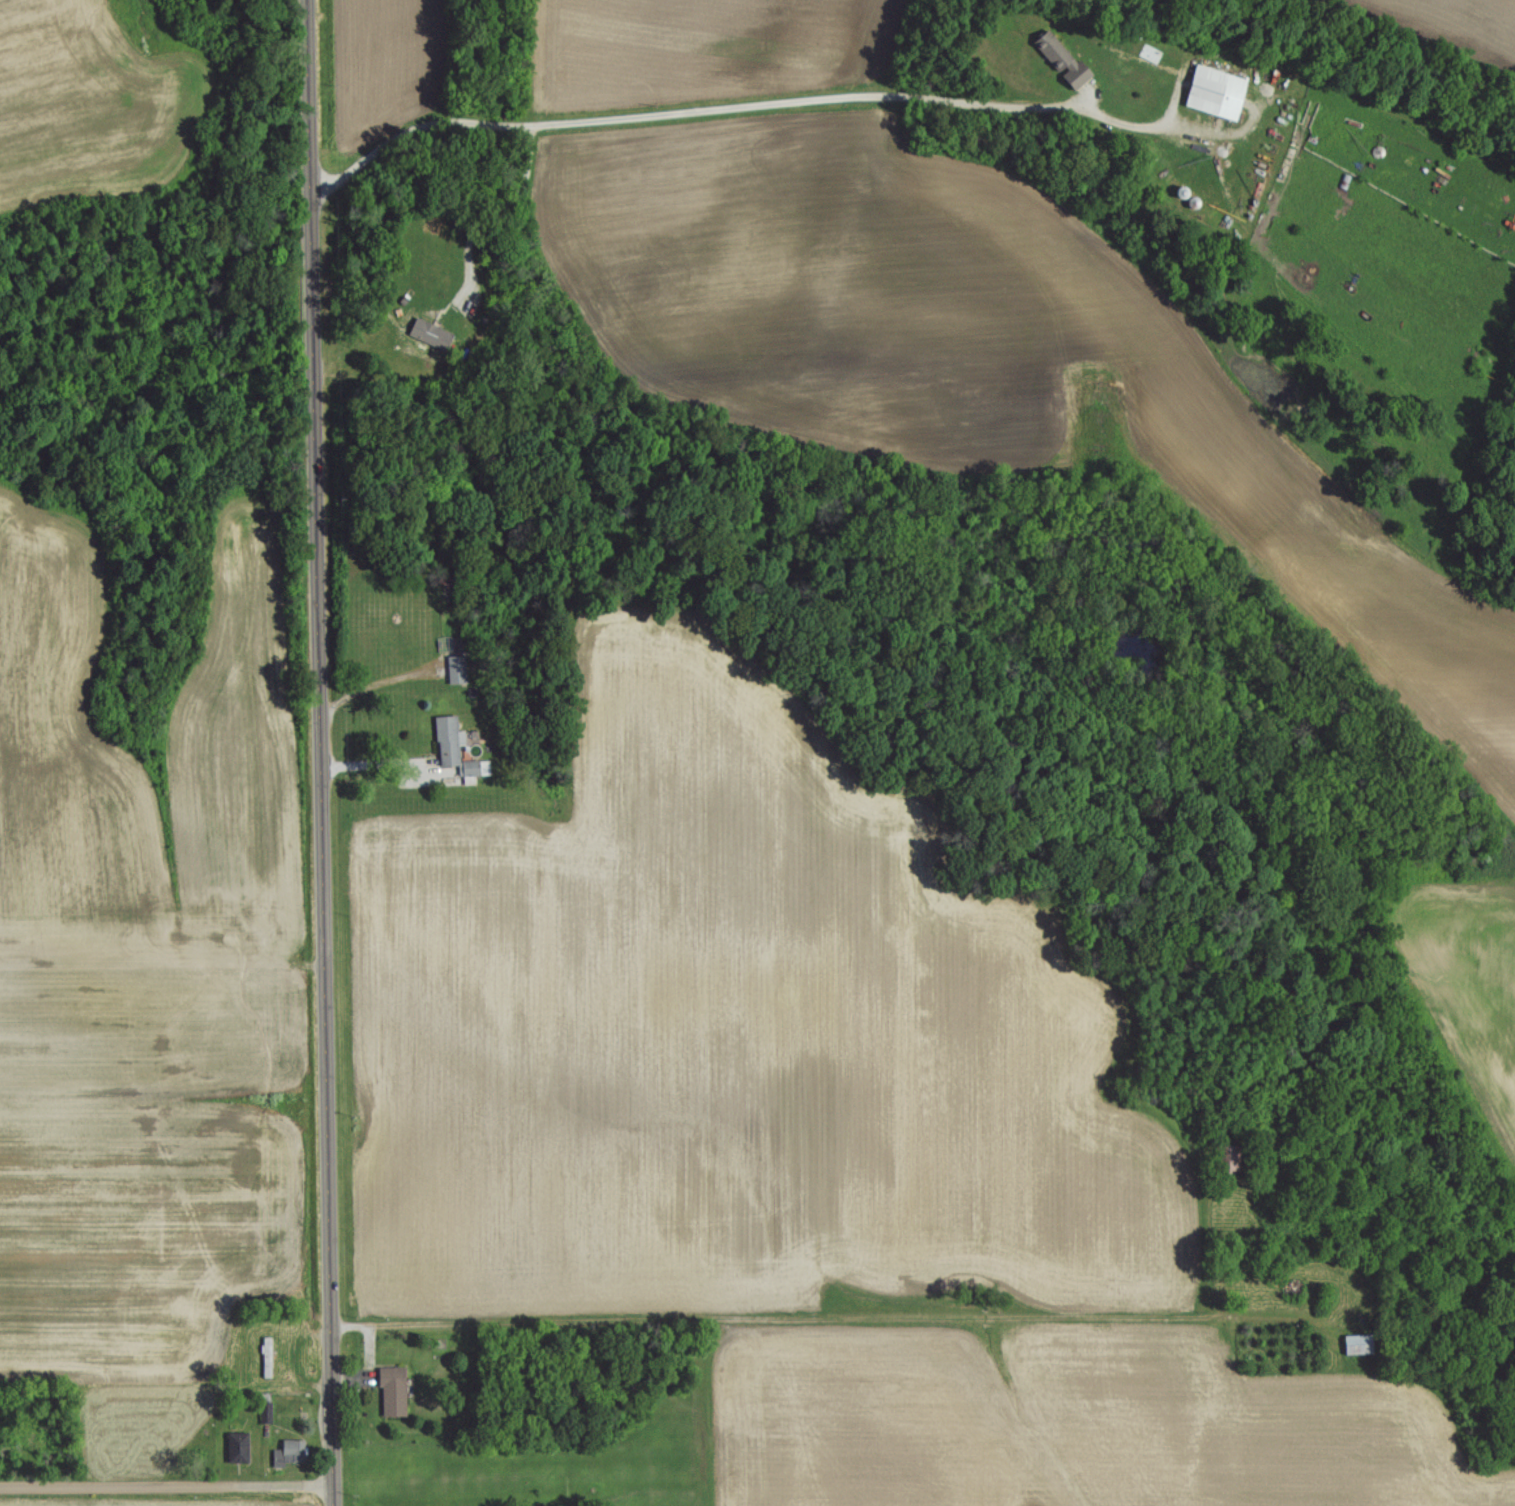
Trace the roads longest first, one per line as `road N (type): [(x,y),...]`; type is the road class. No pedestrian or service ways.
road 1 (secondary): [(331,1483),(306,0)]
road 2 (residential): [(308,211),(414,126),(624,122),(866,98),(998,109),(1079,105)]
road 3 (residential): [(331,1483),(0,1491)]

